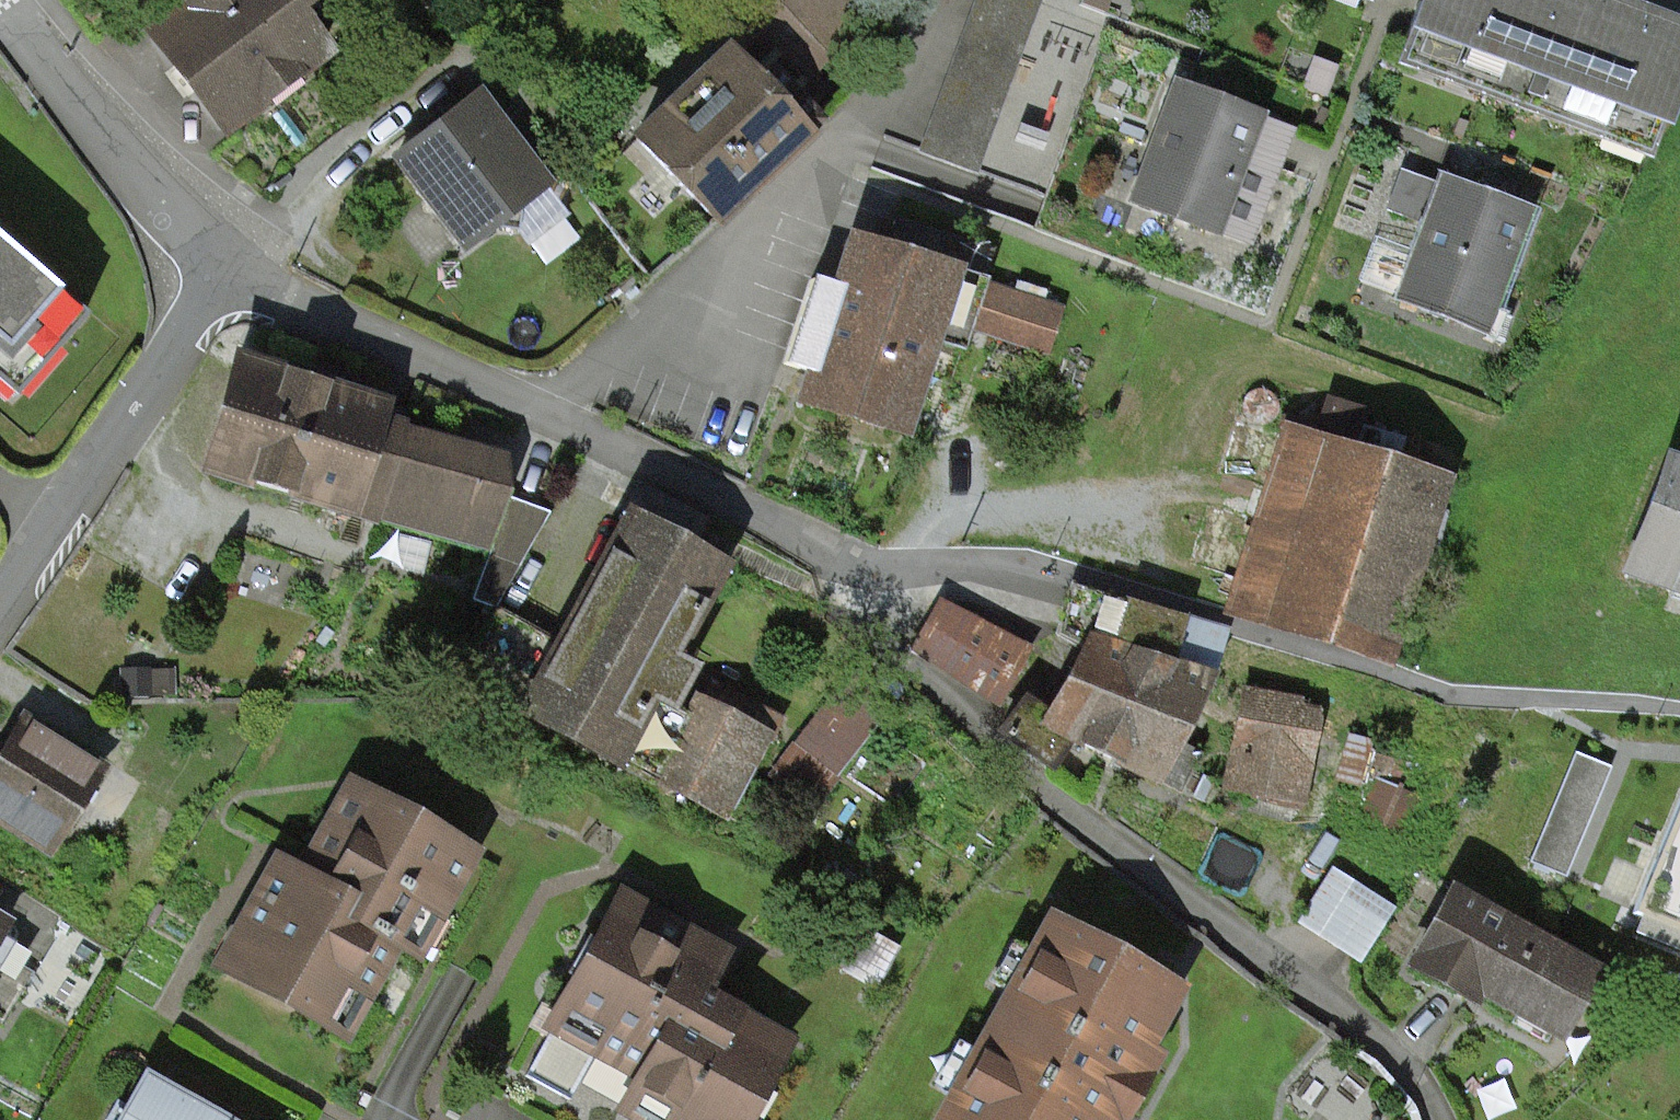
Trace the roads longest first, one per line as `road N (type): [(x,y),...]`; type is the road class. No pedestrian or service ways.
road 1 (residential): [(537,416),(849,561),(873,644),(1109,848),(1387,1050),(1432,1119)]
road 2 (residential): [(537,416),(766,208),(943,0)]
road 3 (residential): [(223,263),(537,416)]
road 4 (residential): [(0,1),(133,176),(223,263)]
road 5 (residential): [(223,263),(44,539)]

